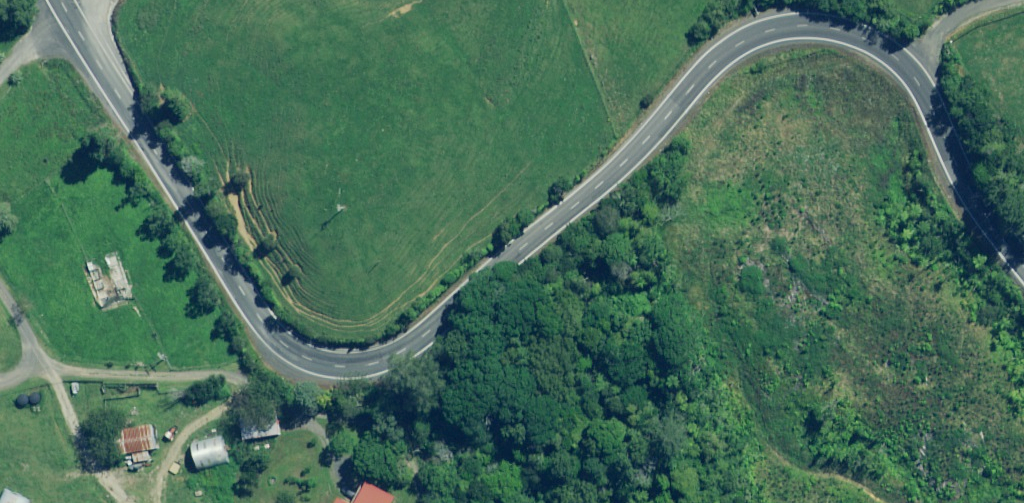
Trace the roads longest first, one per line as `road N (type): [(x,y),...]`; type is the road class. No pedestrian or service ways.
road 1 (primary): [(1023,271),(972,194),(899,58),(861,29),(816,17),(772,21),(731,37),(627,149),(507,241),(407,336),(335,358),(294,352),(239,289),(62,0)]
road 2 (track): [(181,502),(175,478),(217,407),(281,370),(335,358)]
road 3 (track): [(899,58),(929,20),(1000,0)]

